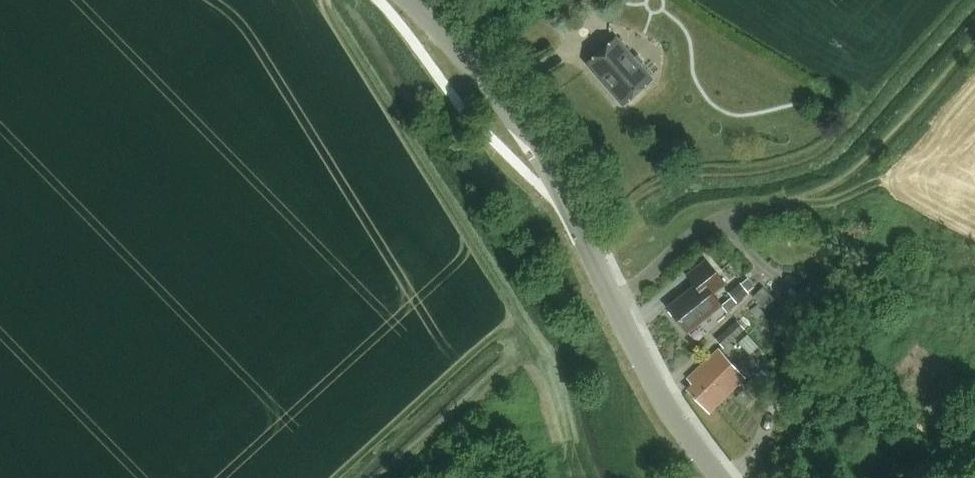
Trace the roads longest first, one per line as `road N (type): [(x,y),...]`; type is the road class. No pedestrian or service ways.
road 1 (secondary): [(724,477),(659,388),(543,161),(409,0)]
road 2 (track): [(321,0),(511,309)]

